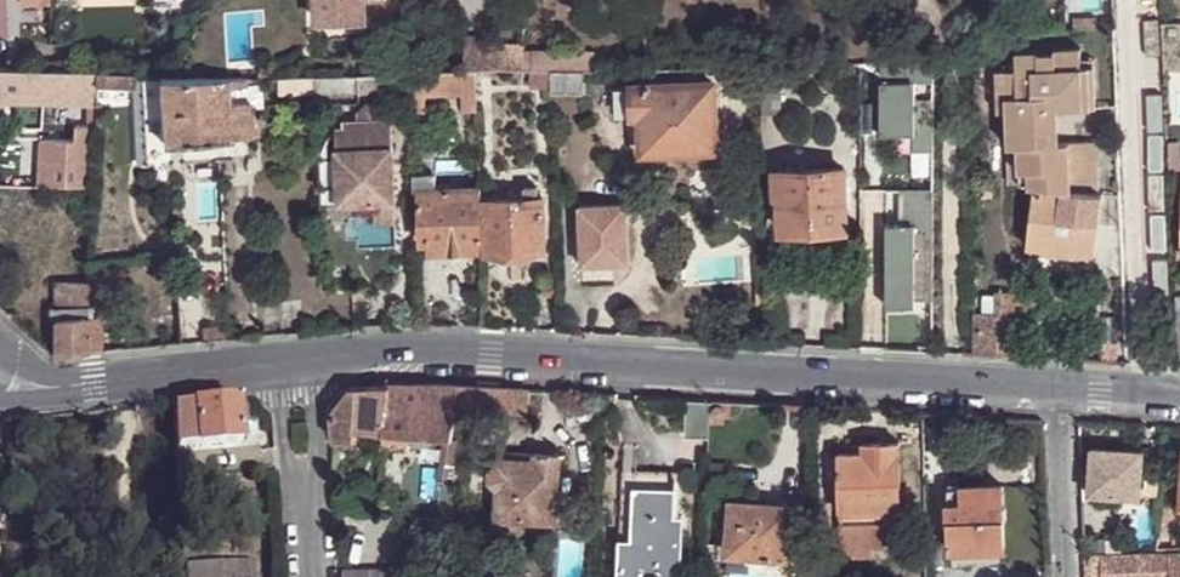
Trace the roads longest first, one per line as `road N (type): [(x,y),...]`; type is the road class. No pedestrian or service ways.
road 1 (residential): [(1064,390),(746,378),(571,357),(409,350),(129,378),(0,379)]
road 2 (residential): [(1064,390),(1069,576)]

